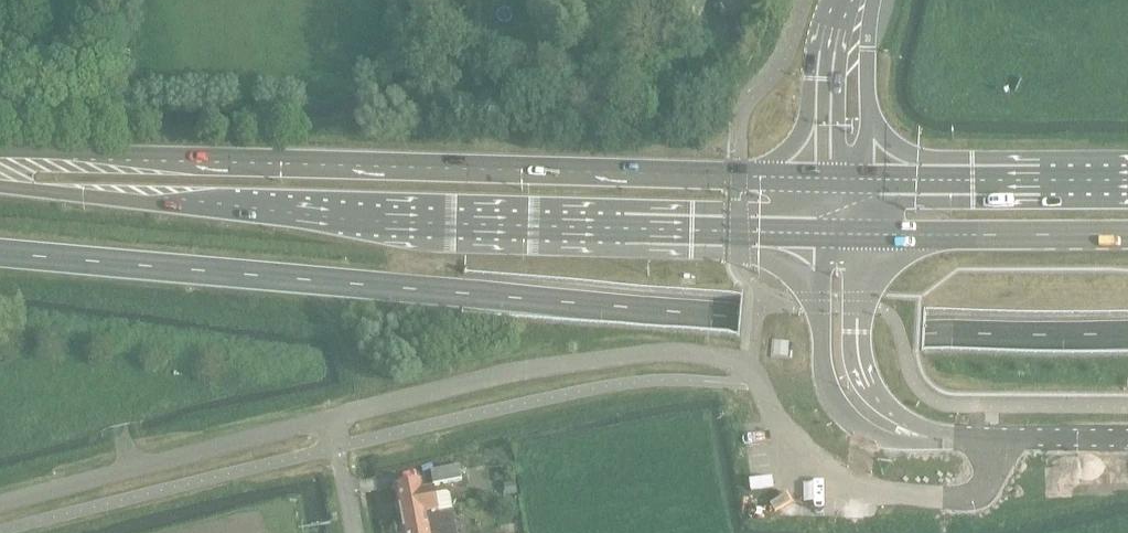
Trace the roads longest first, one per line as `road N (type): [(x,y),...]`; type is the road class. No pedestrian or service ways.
road 1 (primary): [(823,177),(0,147)]
road 2 (primary): [(0,183),(155,200),(821,233)]
road 3 (unclassified): [(995,439),(990,476),(974,494),(880,492),(838,481),(799,457),(749,367)]
road 4 (unclassified): [(0,506),(328,419)]
road 5 (unclassified): [(328,419),(507,374),(644,353)]
road 6 (unclassified): [(821,233),(818,307),(834,397),(861,430),(887,439),(973,439)]
road 7 (unclassified): [(973,439),(903,418),(870,386),(857,345),(863,233)]
road 8 (primary): [(863,233),(1127,235)]
road 9 (primary): [(1127,180),(867,177)]
road 10 (unclassified): [(853,39),(825,79),(823,177)]
road 11 (unclassified): [(867,177),(867,75),(853,39)]
road 12 (unclassified): [(1127,439),(995,439)]

